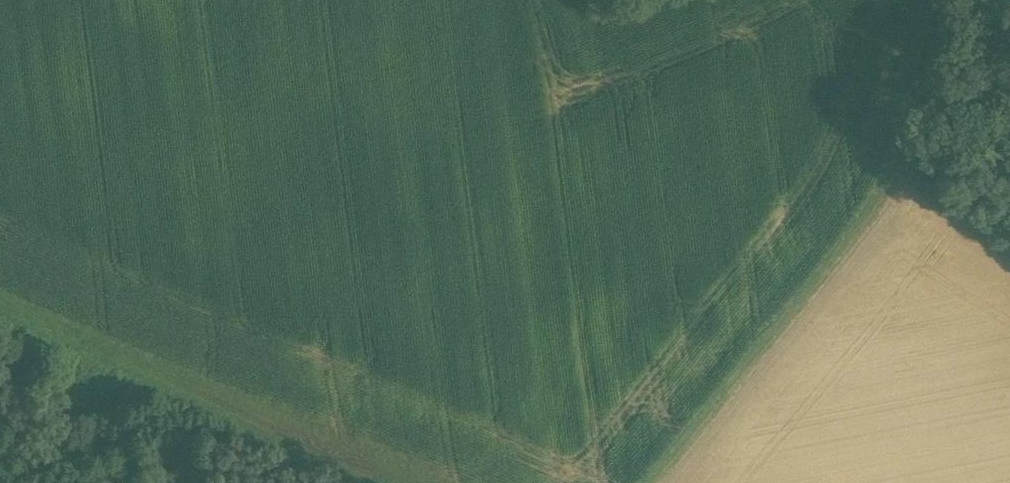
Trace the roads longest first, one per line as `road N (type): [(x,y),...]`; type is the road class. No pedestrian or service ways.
road 1 (track): [(652,482),(892,178),(943,0)]

